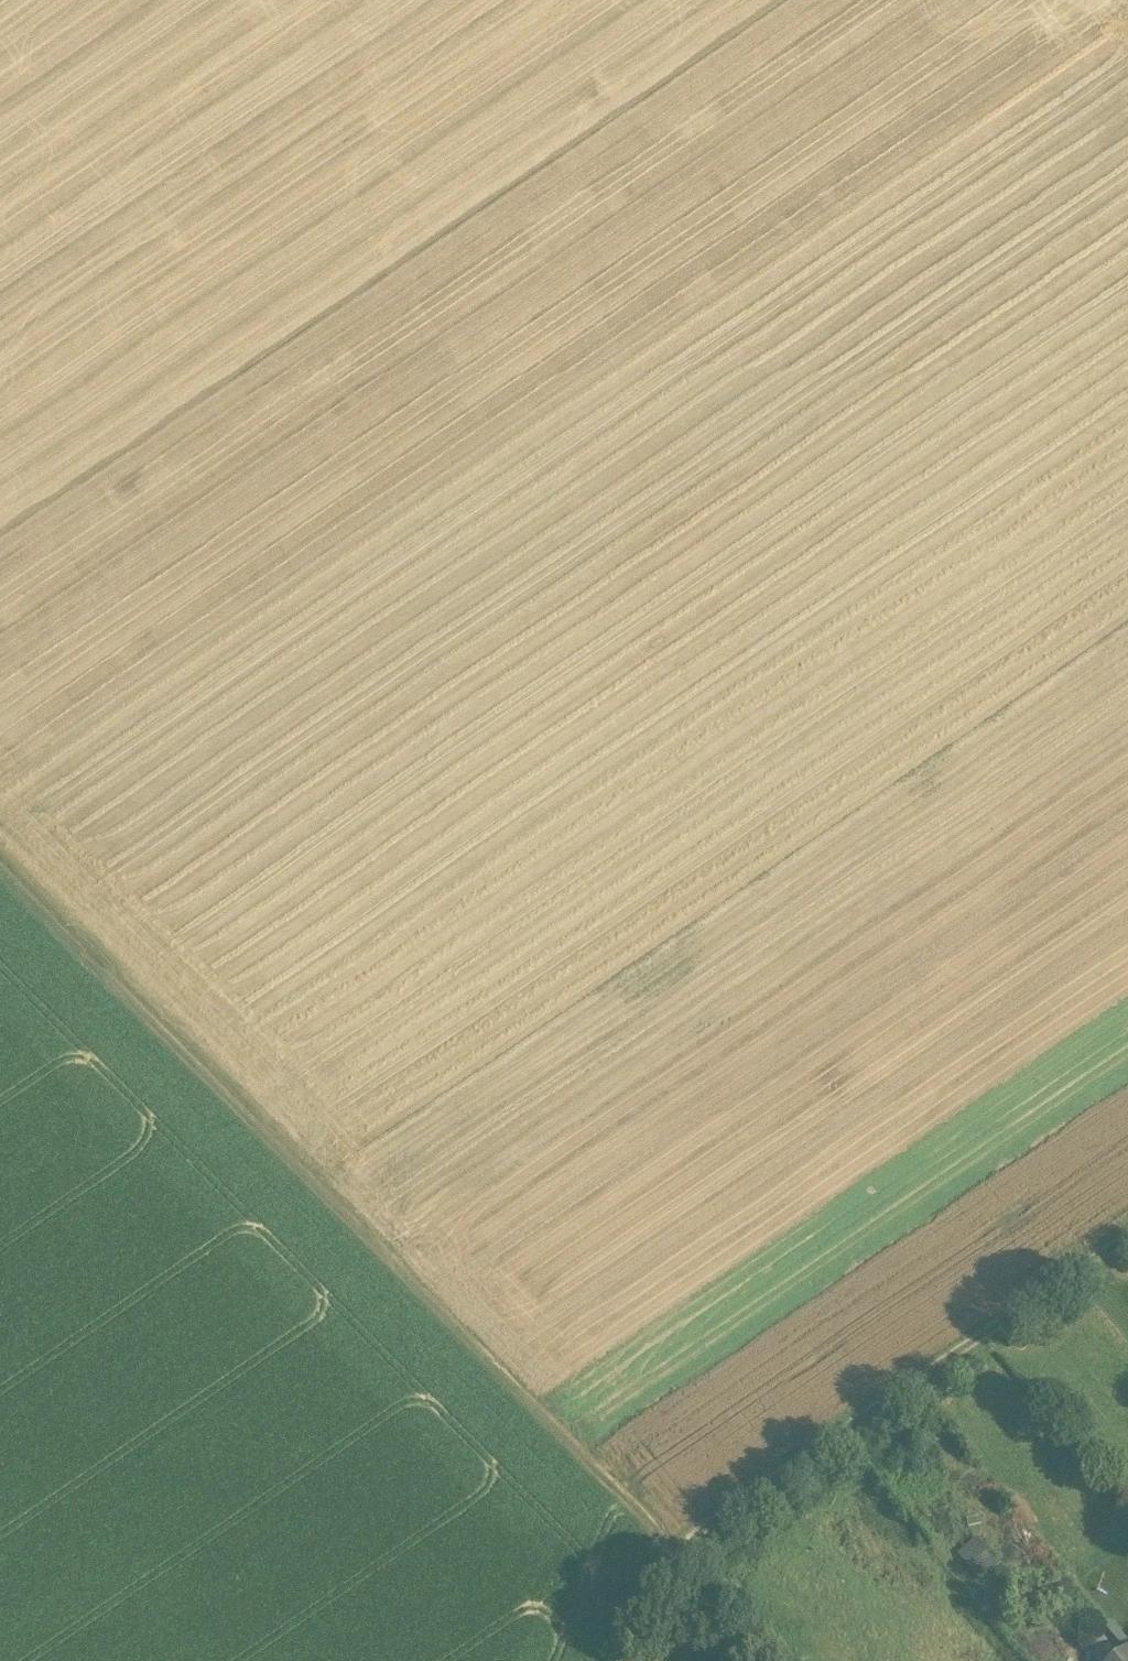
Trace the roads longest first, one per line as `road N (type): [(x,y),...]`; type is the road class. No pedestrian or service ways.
road 1 (track): [(0,866),(676,1554)]
road 2 (track): [(1127,1237),(729,1506),(676,1554)]
road 3 (track): [(676,1554),(764,1660)]

